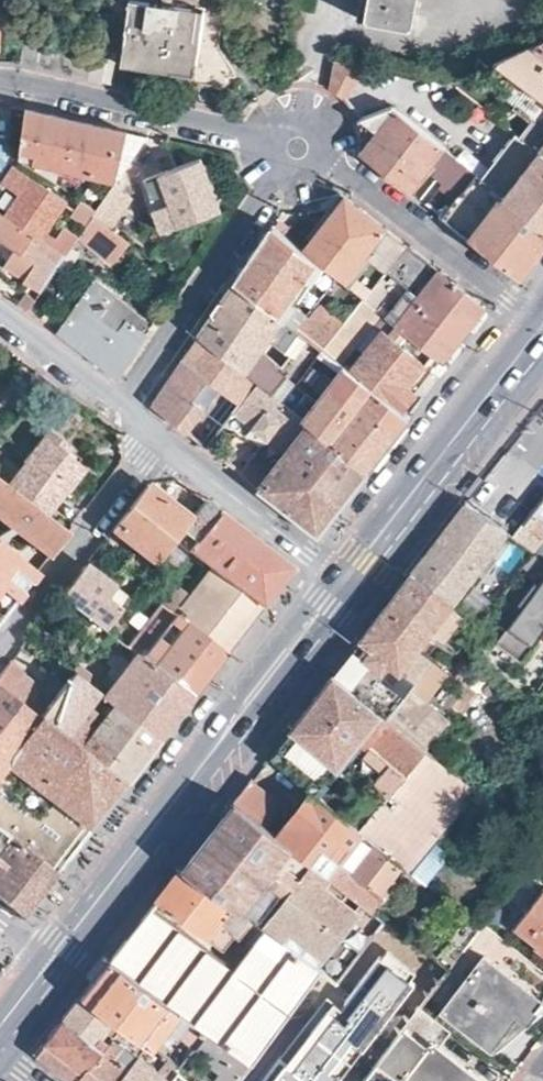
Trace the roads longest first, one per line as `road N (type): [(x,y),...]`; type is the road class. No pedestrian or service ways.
road 1 (secondary): [(352,584),(56,964)]
road 2 (secondary): [(542,333),(352,584)]
road 3 (residential): [(120,405),(297,145)]
road 4 (residential): [(297,145),(0,76)]
road 5 (residential): [(542,325),(343,171),(297,145)]
road 6 (residential): [(158,437),(0,644)]
road 7 (residential): [(158,437),(352,584)]
road 8 (residential): [(0,312),(120,405)]

